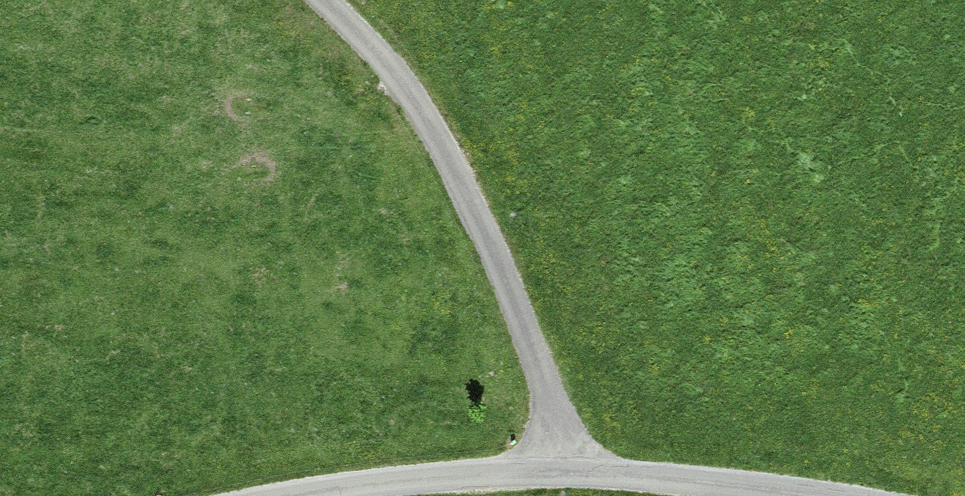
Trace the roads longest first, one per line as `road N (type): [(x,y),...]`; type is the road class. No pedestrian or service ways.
road 1 (unclassified): [(289,495),(582,469),(839,495)]
road 2 (track): [(329,0),(379,45),(504,260),(582,469)]

